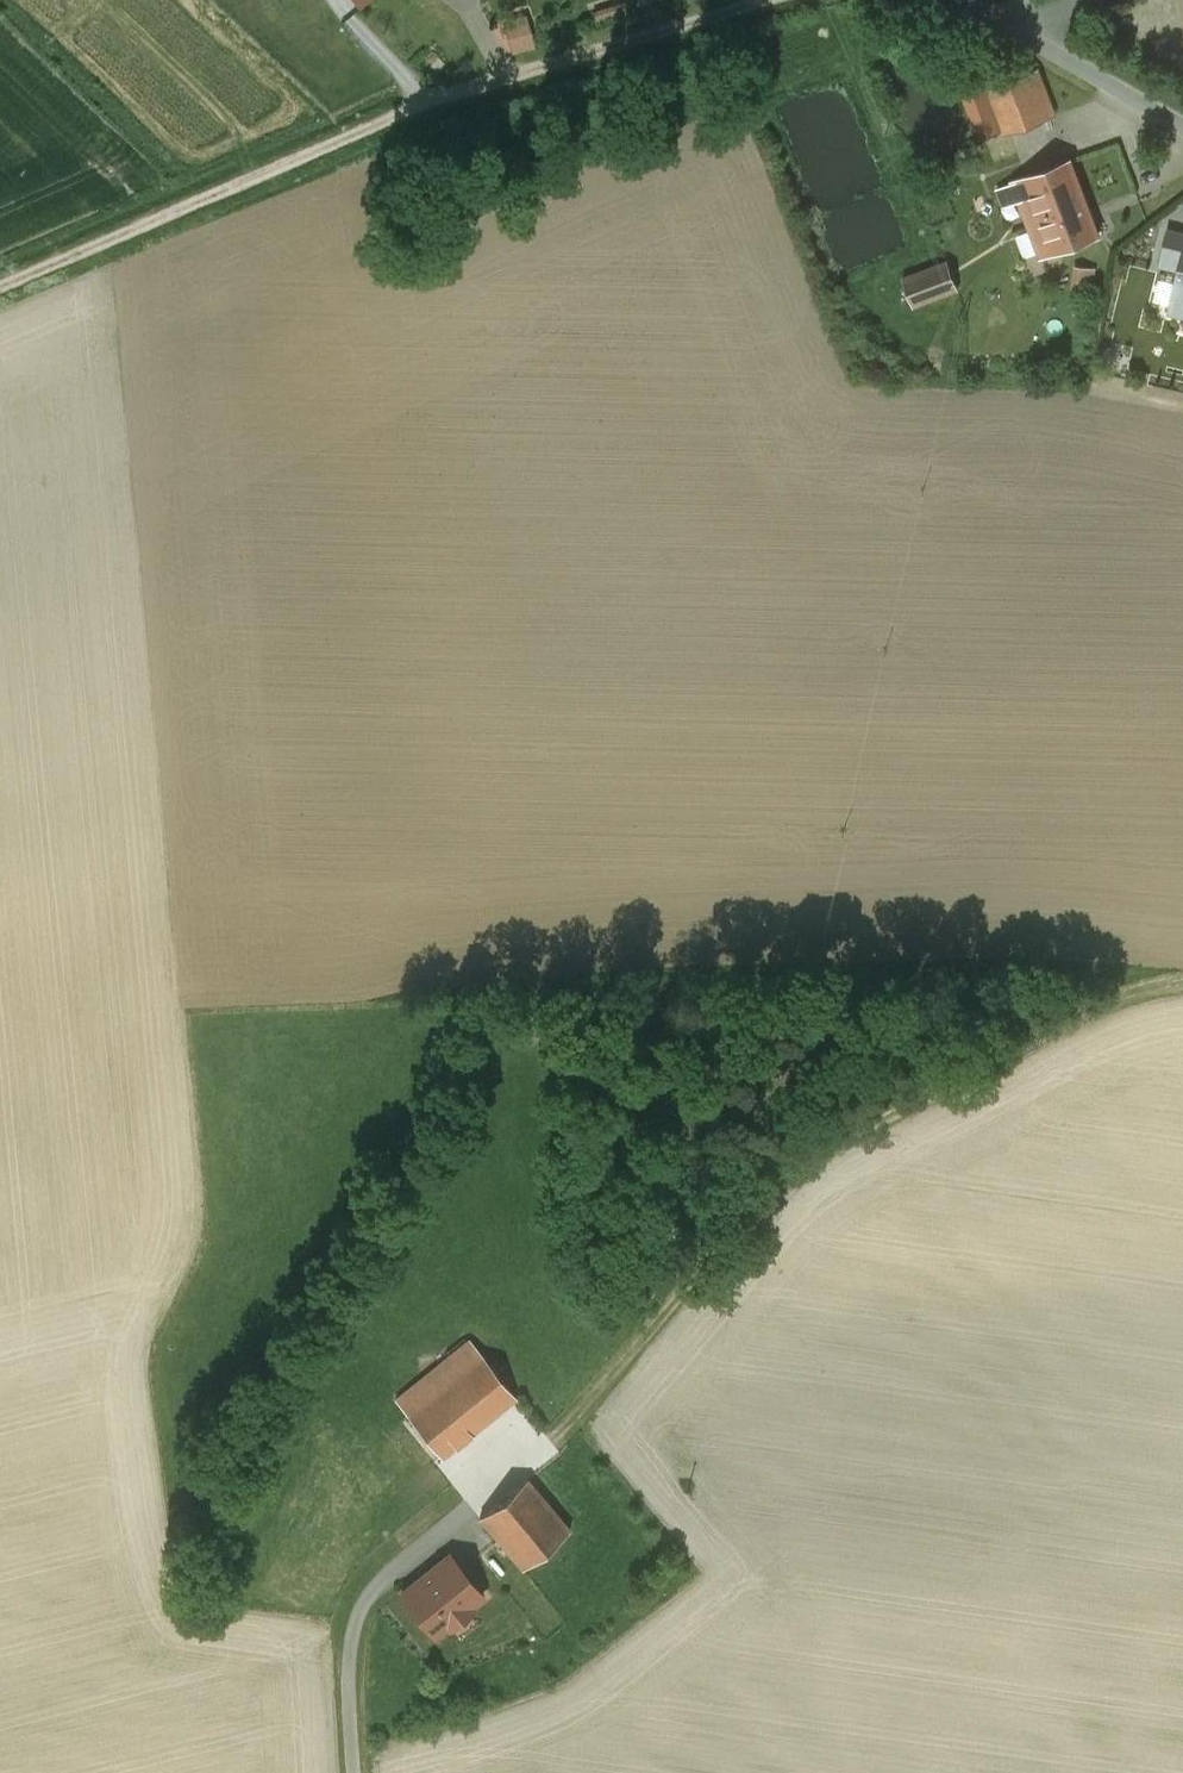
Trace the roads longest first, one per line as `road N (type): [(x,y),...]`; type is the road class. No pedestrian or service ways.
road 1 (track): [(1182,990),(1143,996),(1081,1020),(796,1173),(581,1414),(423,1541)]
road 2 (track): [(0,279),(326,137),(545,55),(745,0)]
road 3 (unclassified): [(988,0),(1182,114)]

